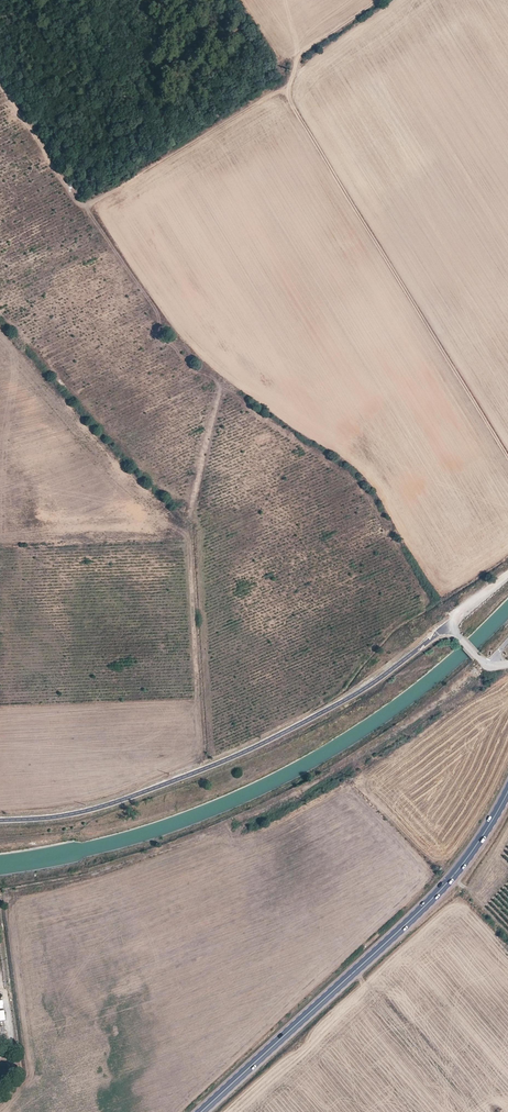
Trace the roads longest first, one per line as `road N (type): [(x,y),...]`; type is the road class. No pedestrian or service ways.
road 1 (secondary): [(202,1111),(449,880),(507,790)]

